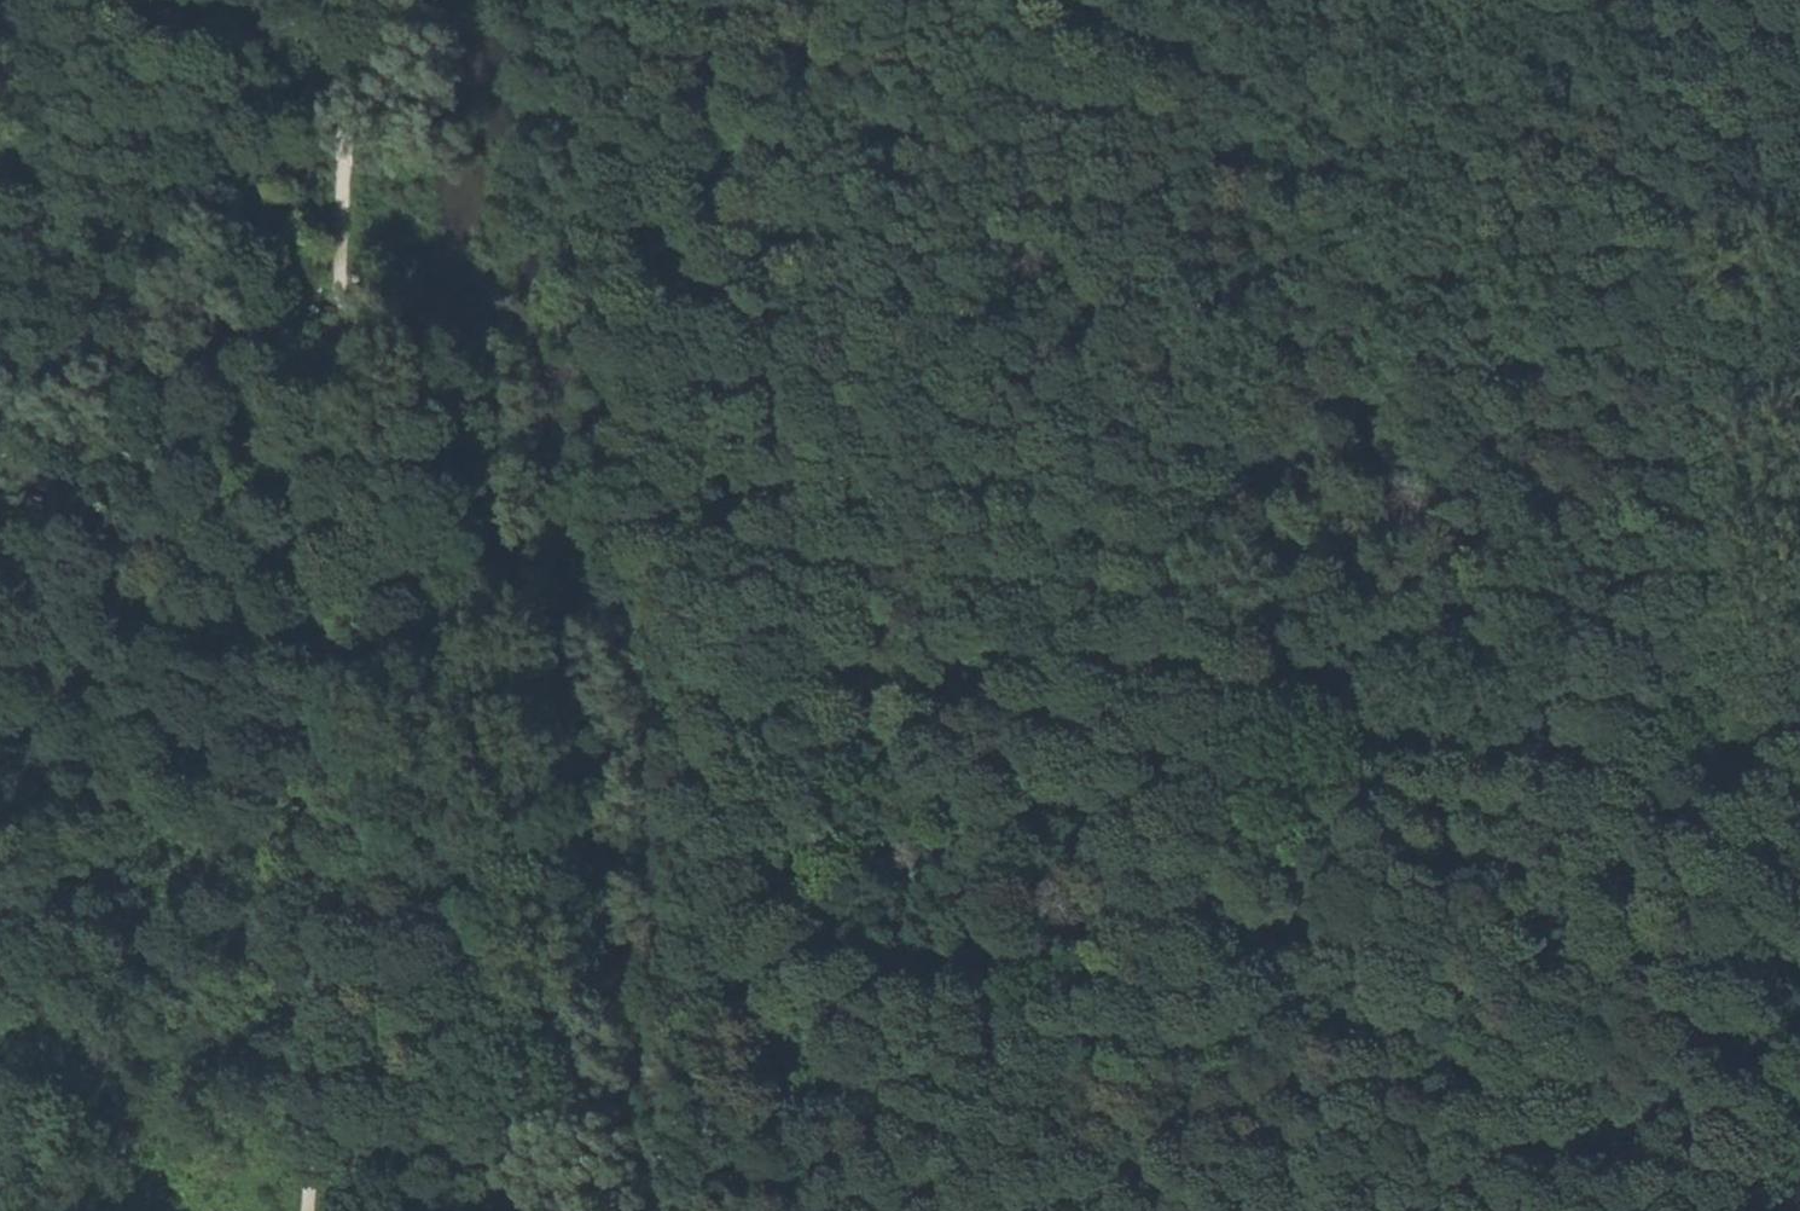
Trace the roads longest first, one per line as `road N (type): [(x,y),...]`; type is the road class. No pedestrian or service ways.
road 1 (track): [(356,0),(350,729),(322,1210)]
road 2 (track): [(1799,796),(1570,745)]

